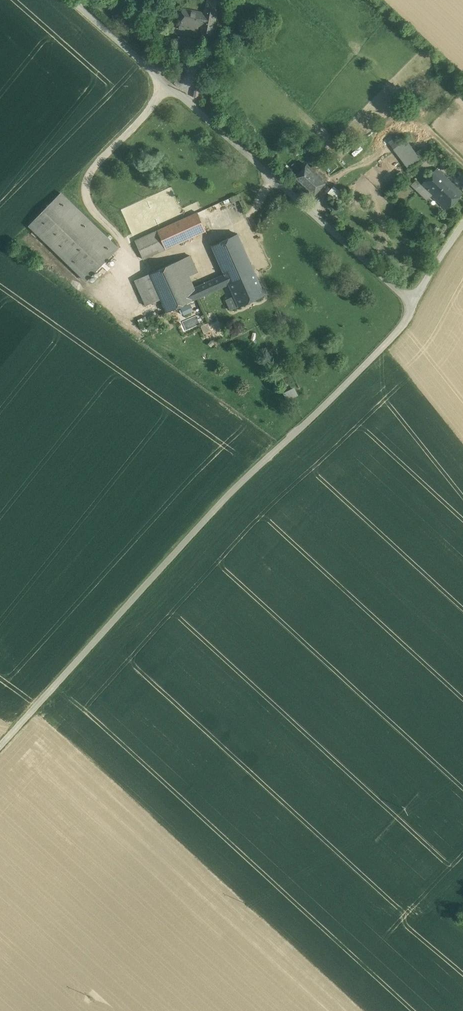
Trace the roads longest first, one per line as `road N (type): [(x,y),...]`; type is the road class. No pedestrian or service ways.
road 1 (unclassified): [(0,746),(240,481),(405,322),(414,302)]
road 2 (unclassified): [(414,302),(73,0)]

